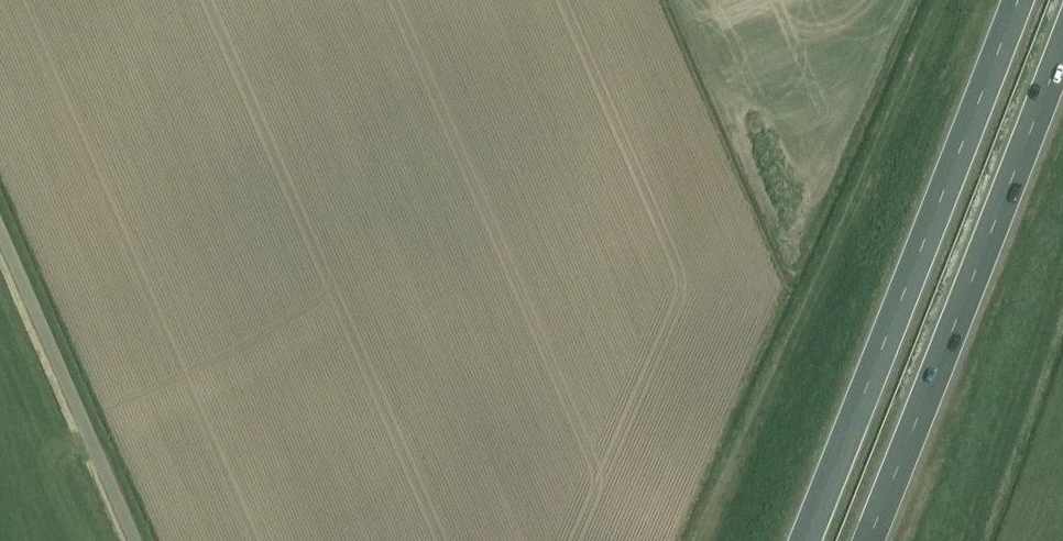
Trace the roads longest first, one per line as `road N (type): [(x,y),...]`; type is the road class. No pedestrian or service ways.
road 1 (trunk): [(1018,0),(806,540)]
road 2 (trunk): [(866,540),(1062,44)]
road 3 (track): [(138,540),(0,225)]

